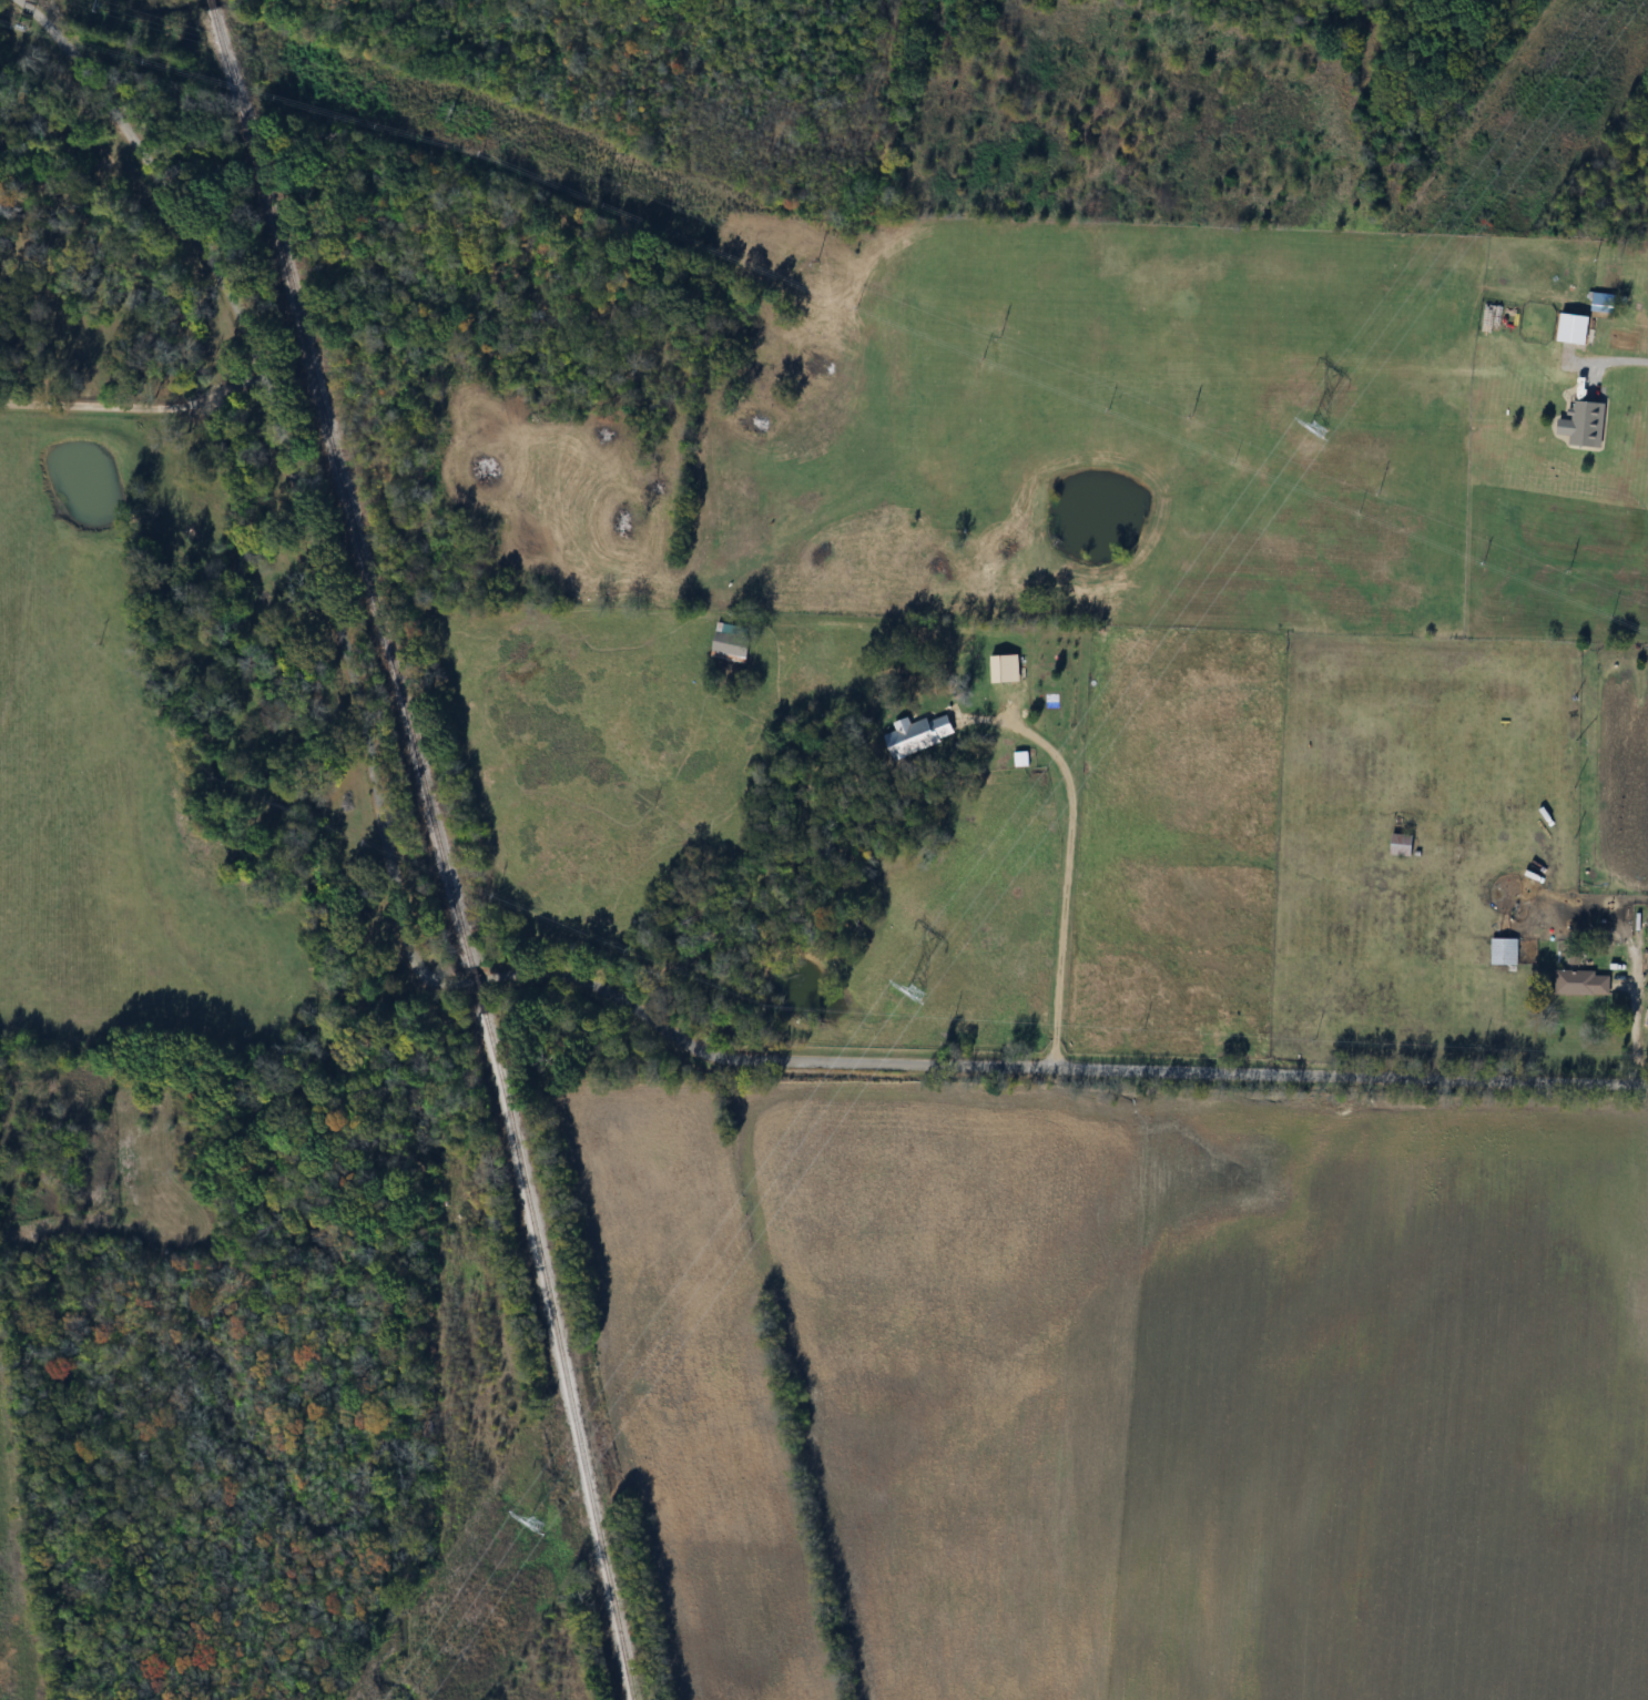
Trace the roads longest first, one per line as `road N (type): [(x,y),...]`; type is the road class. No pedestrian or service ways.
road 1 (residential): [(698,1053),(614,1000),(548,975),(433,984),(414,966),(284,594),(267,583),(255,539),(254,432),(203,271),(79,68),(17,0)]
road 2 (residential): [(1647,1085),(698,1053)]

